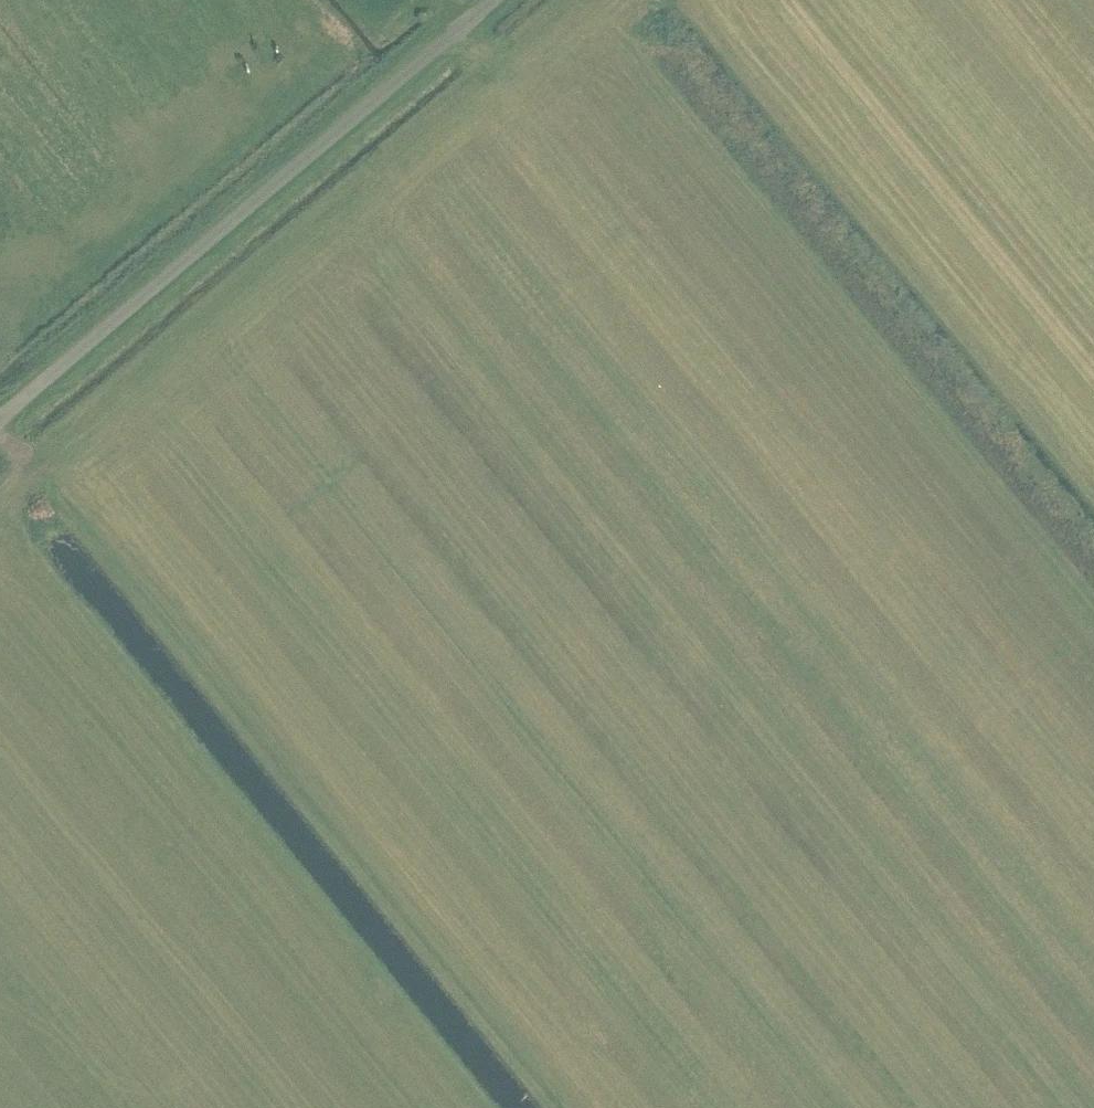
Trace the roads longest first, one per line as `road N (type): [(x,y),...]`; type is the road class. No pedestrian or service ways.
road 1 (unclassified): [(0,416),(487,0)]

